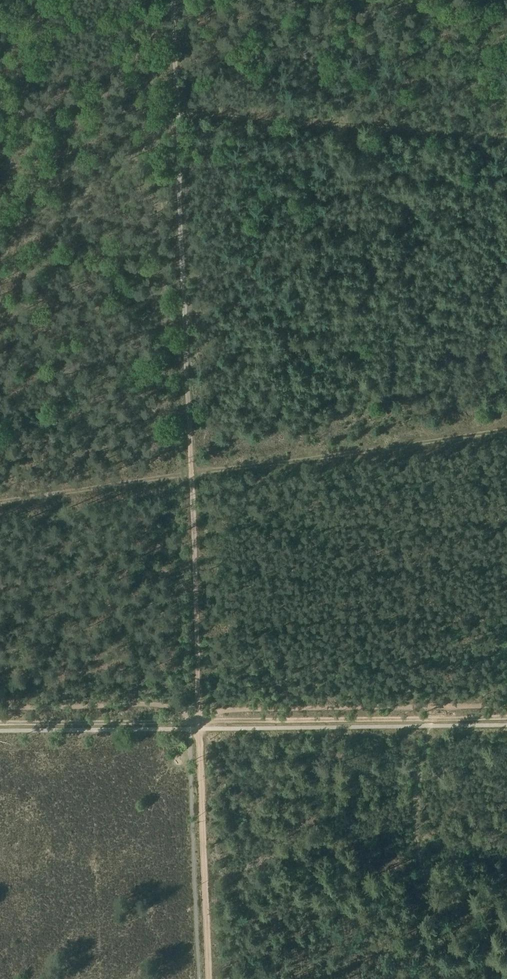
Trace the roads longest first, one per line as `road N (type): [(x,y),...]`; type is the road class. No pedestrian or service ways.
road 1 (track): [(173,0),(202,719)]
road 2 (track): [(506,428),(0,502)]
road 3 (track): [(506,715),(202,719)]
road 4 (track): [(202,719),(210,978)]
road 5 (track): [(202,719),(0,723)]

